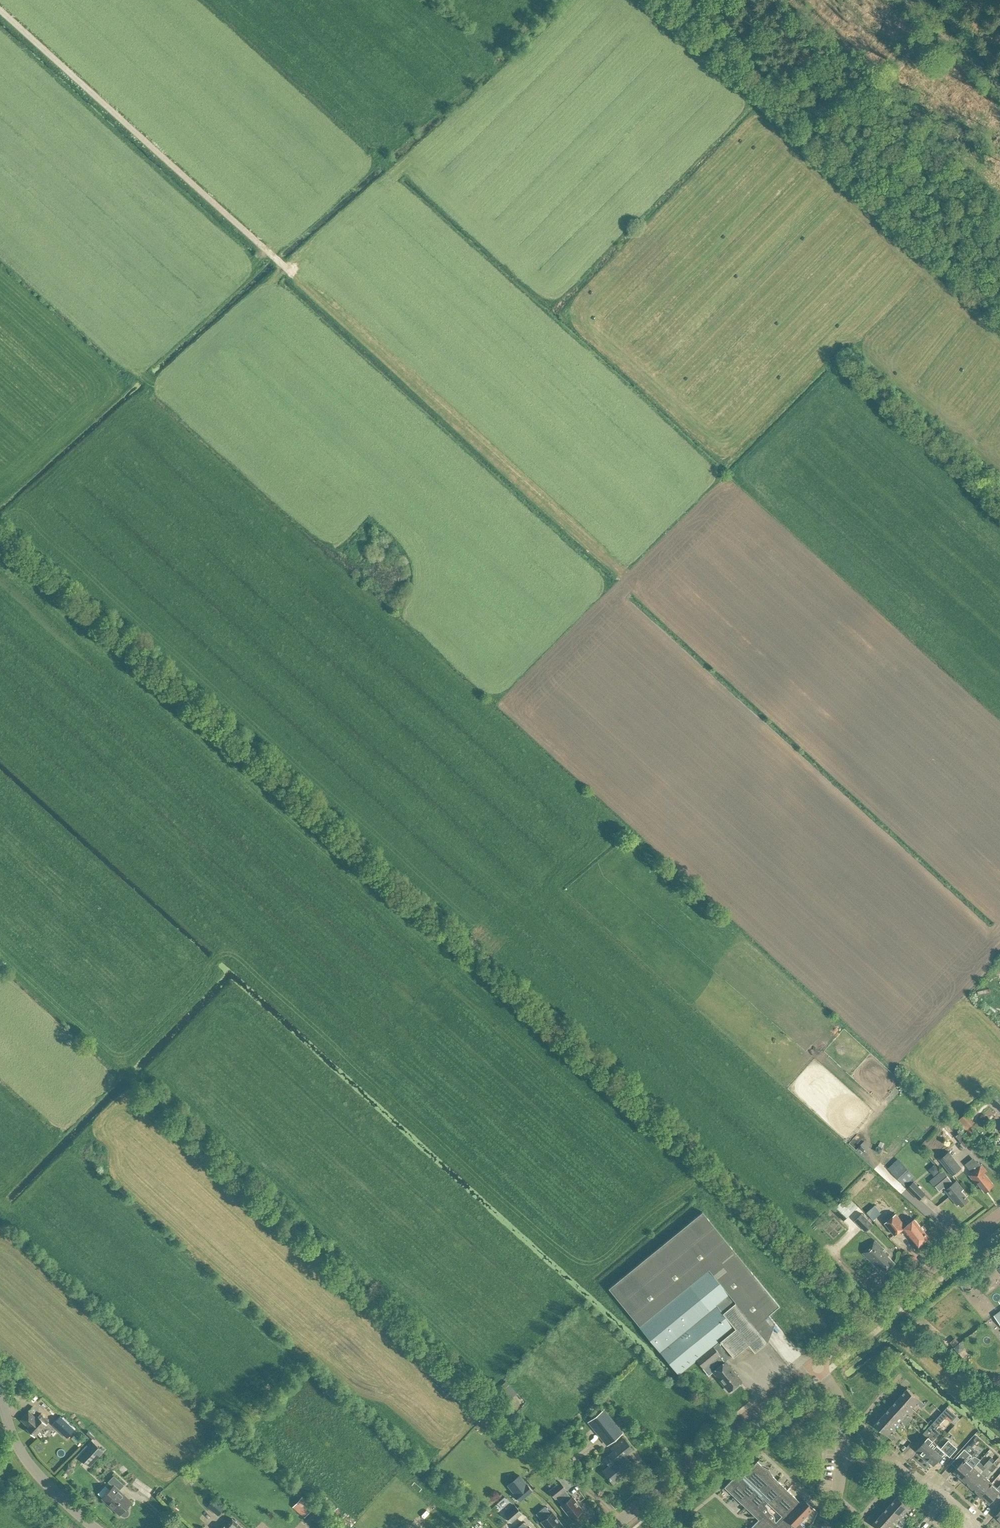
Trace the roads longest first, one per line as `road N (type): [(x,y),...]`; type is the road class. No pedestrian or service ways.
road 1 (track): [(622,1521),(133,1075)]
road 2 (track): [(289,271),(0,11)]
road 3 (tertiary): [(614,1527),(817,1362)]
road 4 (tertiary): [(817,1362),(999,1215)]
road 5 (tertiary): [(95,1527),(26,1461),(0,1394)]
road 6 (residential): [(970,1527),(942,1494),(893,1461),(843,1456)]

